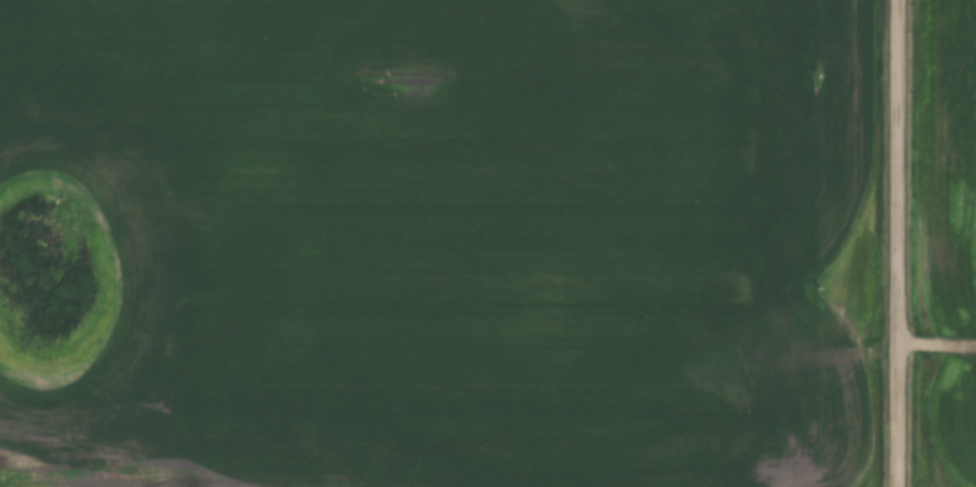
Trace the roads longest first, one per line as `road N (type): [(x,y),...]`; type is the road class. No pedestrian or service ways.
road 1 (residential): [(896,486),(897,0)]

